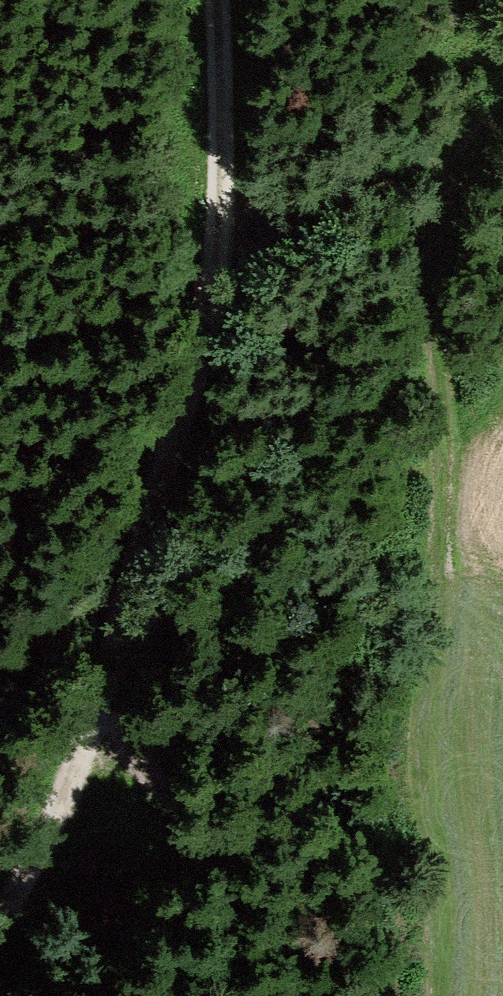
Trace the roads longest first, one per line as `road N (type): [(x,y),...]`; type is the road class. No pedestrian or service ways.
road 1 (track): [(0,915),(47,828),(215,311),(230,185),(222,0)]
road 2 (track): [(463,149),(436,237),(428,332),(435,428),(456,517)]
road 3 (track): [(244,995),(223,859),(95,664)]
road 4 (track): [(502,118),(463,149),(225,246)]

